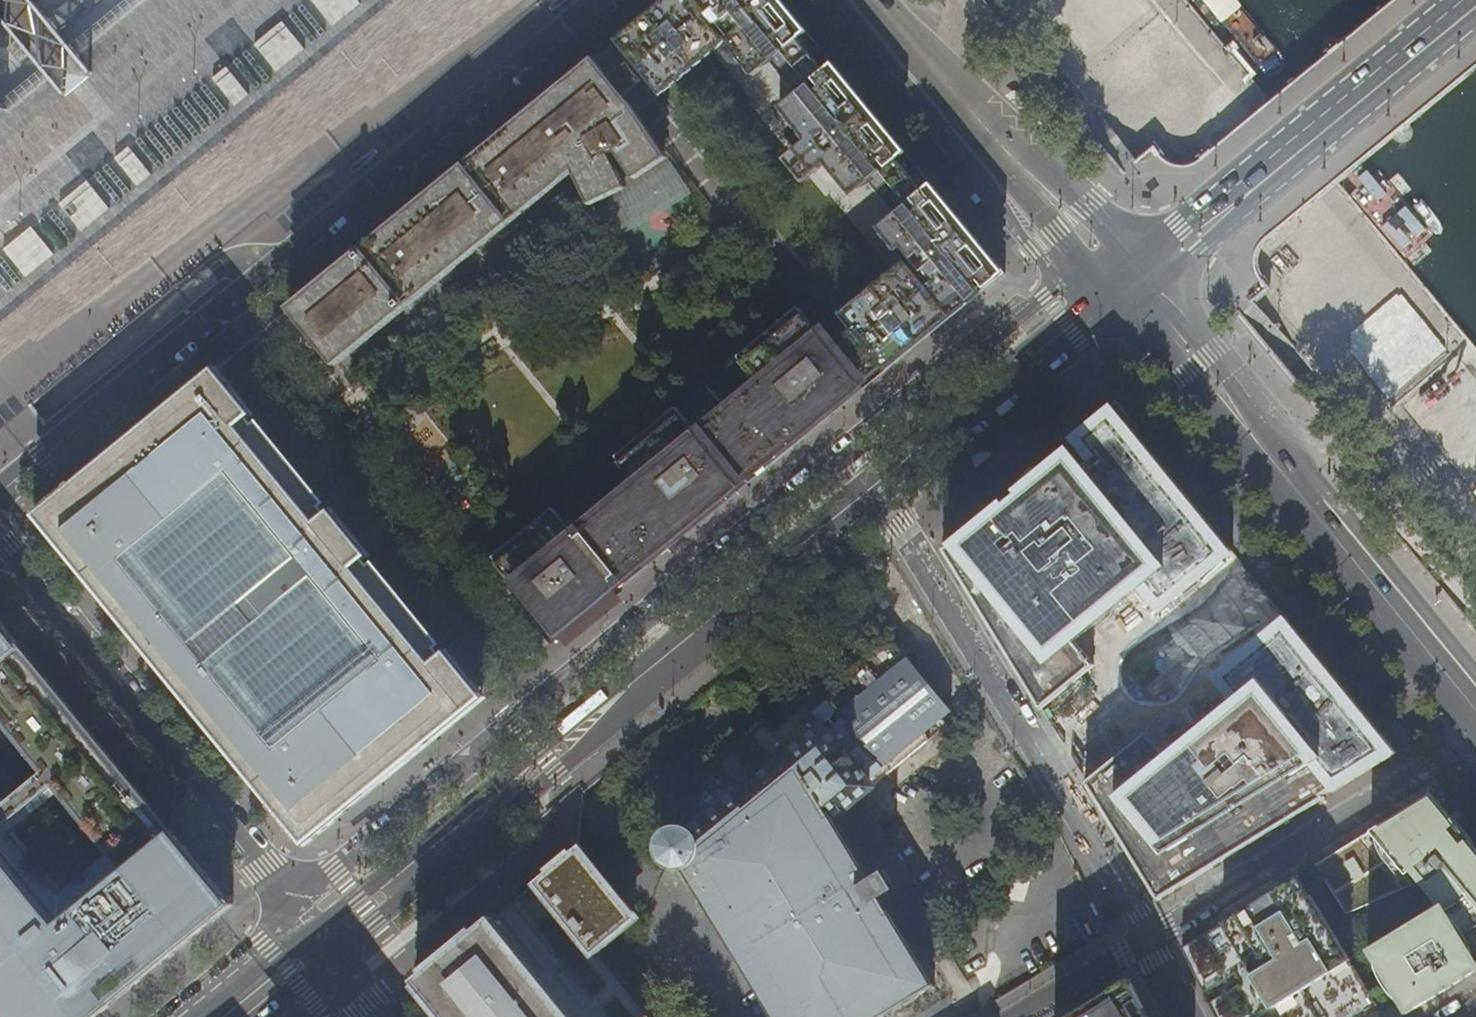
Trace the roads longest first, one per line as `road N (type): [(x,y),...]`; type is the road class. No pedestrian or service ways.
road 1 (residential): [(1132,281),(1061,285),(1044,296),(292,908)]
road 2 (residential): [(601,0),(0,491)]
road 3 (secondary): [(439,847),(879,488)]
road 4 (primary): [(1475,711),(1132,281)]
road 5 (residential): [(879,488),(1149,935)]
road 6 (residential): [(292,908),(0,545)]
road 7 (secondary): [(1132,281),(1475,4)]
road 8 (residential): [(1149,935),(1475,736)]
road 9 (primary): [(877,0),(991,135),(1132,281)]
road 10 (secondary): [(879,488),(1132,281)]
road 11 (secondary): [(330,961),(410,891),(439,847)]
road 12 (secondary): [(439,847),(308,930)]
road 13 (secondary): [(308,930),(195,1016)]

